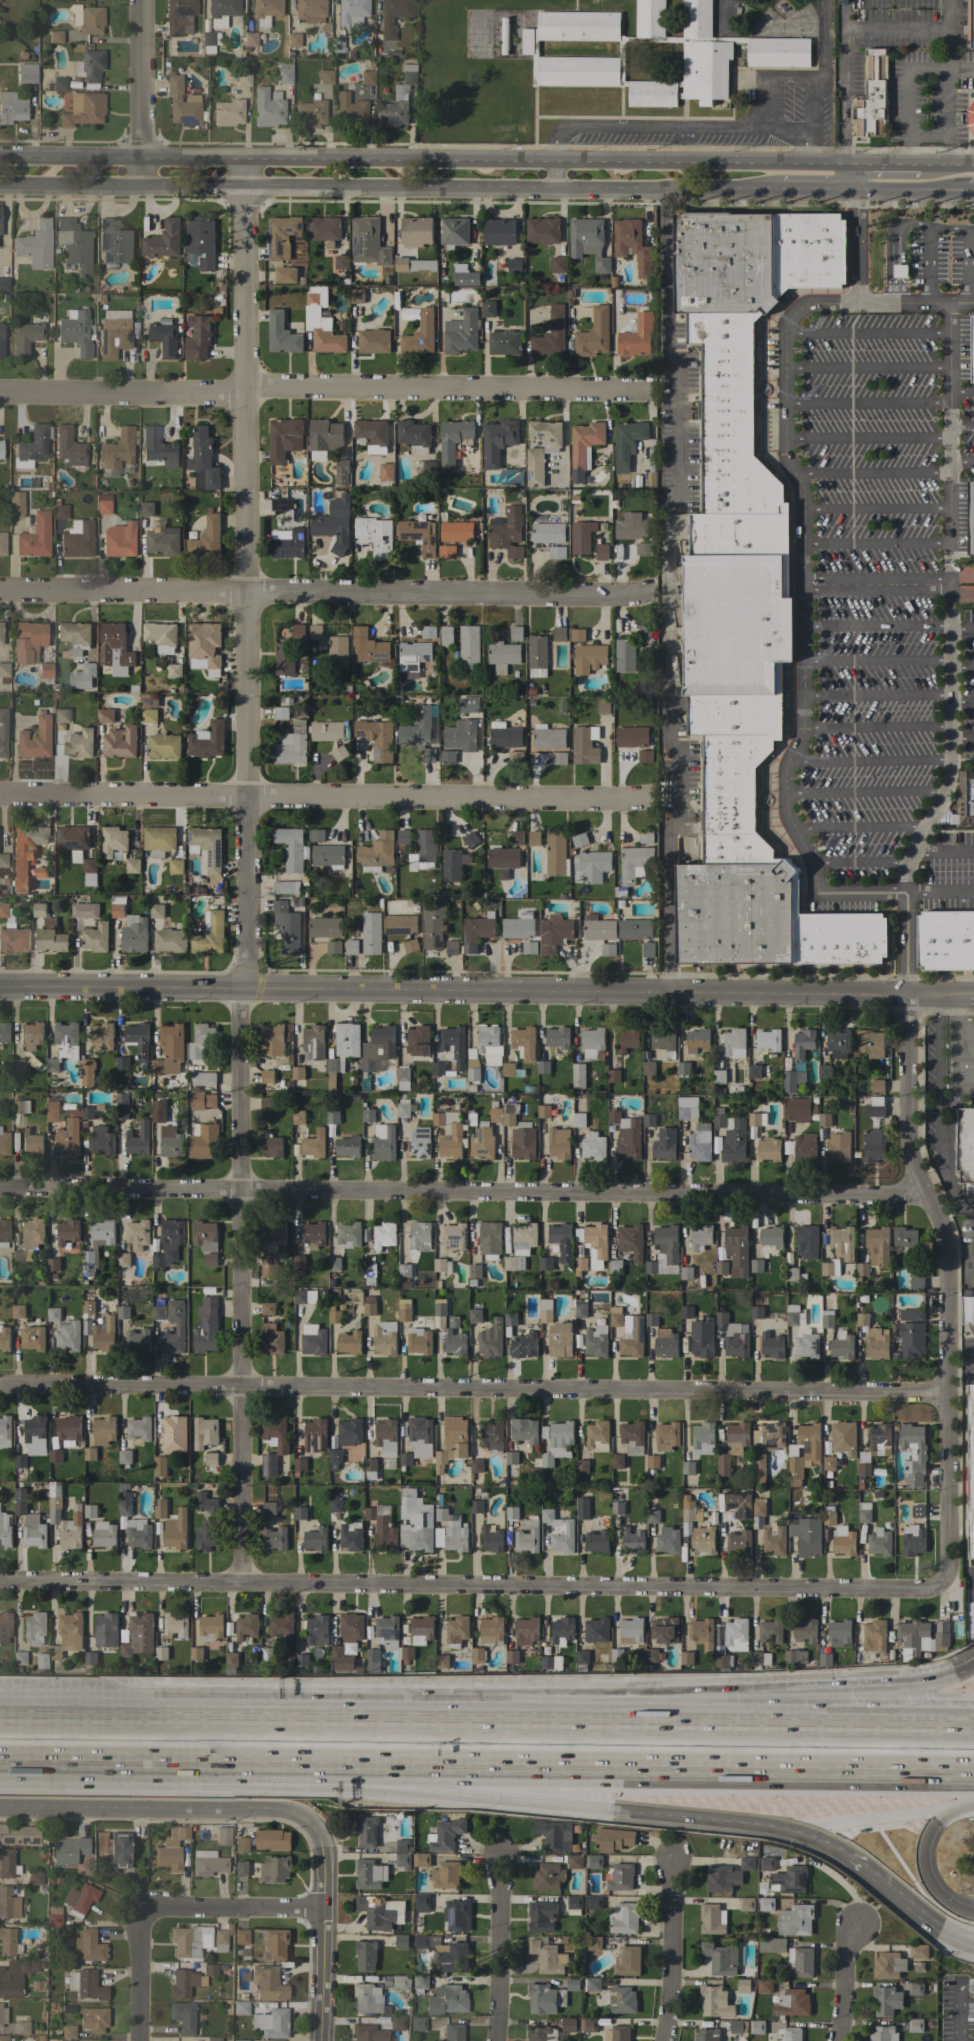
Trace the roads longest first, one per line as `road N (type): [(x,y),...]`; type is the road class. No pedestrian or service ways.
road 1 (residential): [(241,1586),(249,162)]
road 2 (tertiary): [(0,986),(968,999)]
road 3 (residential): [(946,1593),(0,1583)]
road 4 (residential): [(0,1384),(945,1395)]
road 5 (residential): [(0,1188),(923,1199)]
road 6 (motorway): [(909,1728),(0,1716)]
road 7 (motorway): [(123,1762),(973,1771)]
road 8 (tertiary): [(846,167),(0,157)]
road 9 (tertiary): [(0,184),(777,189)]
road 10 (residential): [(0,391),(654,396)]
road 11 (residential): [(0,797),(651,801)]
road 12 (residential): [(0,592),(648,596)]
road 13 (motorway): [(123,1762),(171,1777),(766,1814)]
road 14 (residential): [(946,1593),(943,1235),(907,1145),(908,997)]
road 15 (motorway): [(836,1695),(378,1722)]
road 16 (residential): [(0,1810),(267,1813),(315,1828)]
road 17 (residential): [(315,1828),(322,1855),(318,2040)]
road 18 (residential): [(143,185),(142,0)]
road 19 (residential): [(499,1857),(496,2040)]
road 20 (residential): [(672,1858),(662,2040)]
road 21 (residential): [(139,1909),(319,1913)]
road 22 (motorway): [(973,1668),(934,1689),(836,1695)]
road 23 (residential): [(139,1909),(137,2040)]
road 24 (motorway): [(0,1760),(123,1762)]

